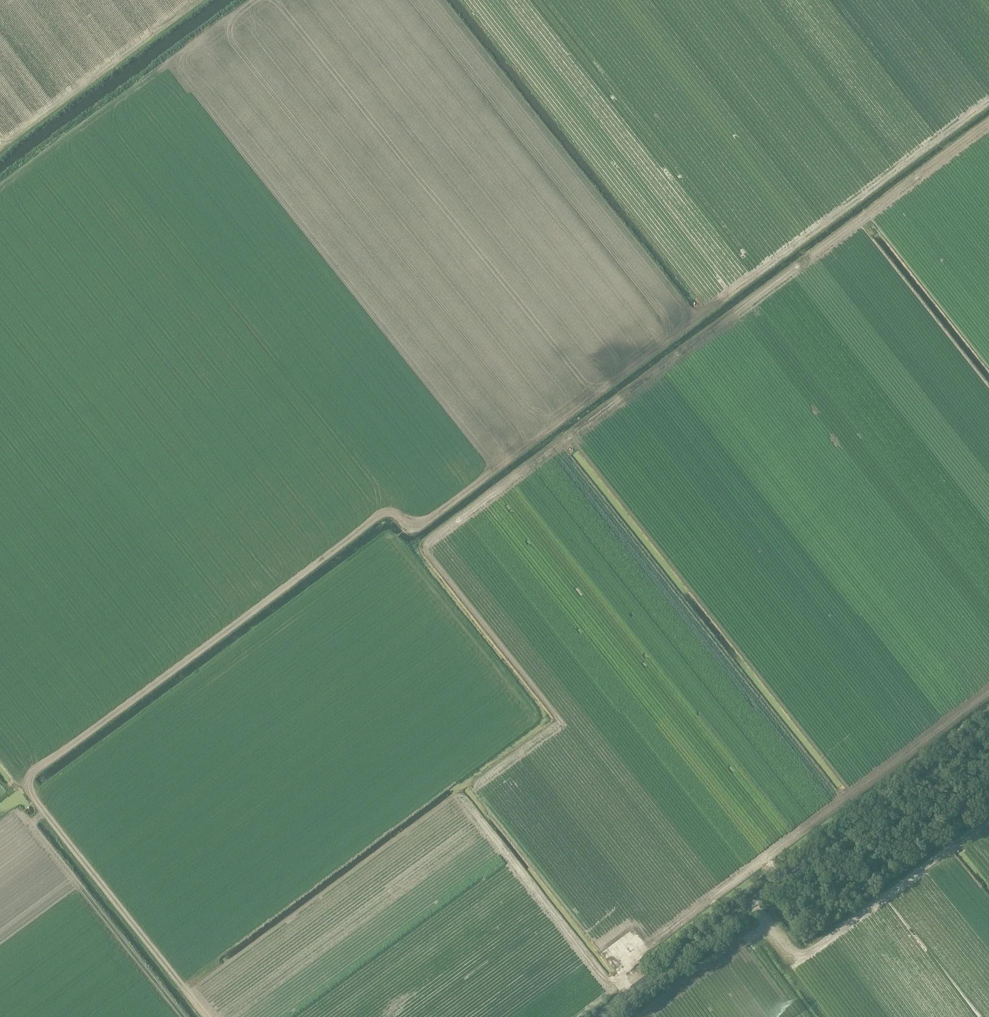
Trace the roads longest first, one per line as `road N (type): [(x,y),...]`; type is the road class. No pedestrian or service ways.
road 1 (unclassified): [(595,1016),(988,726)]

